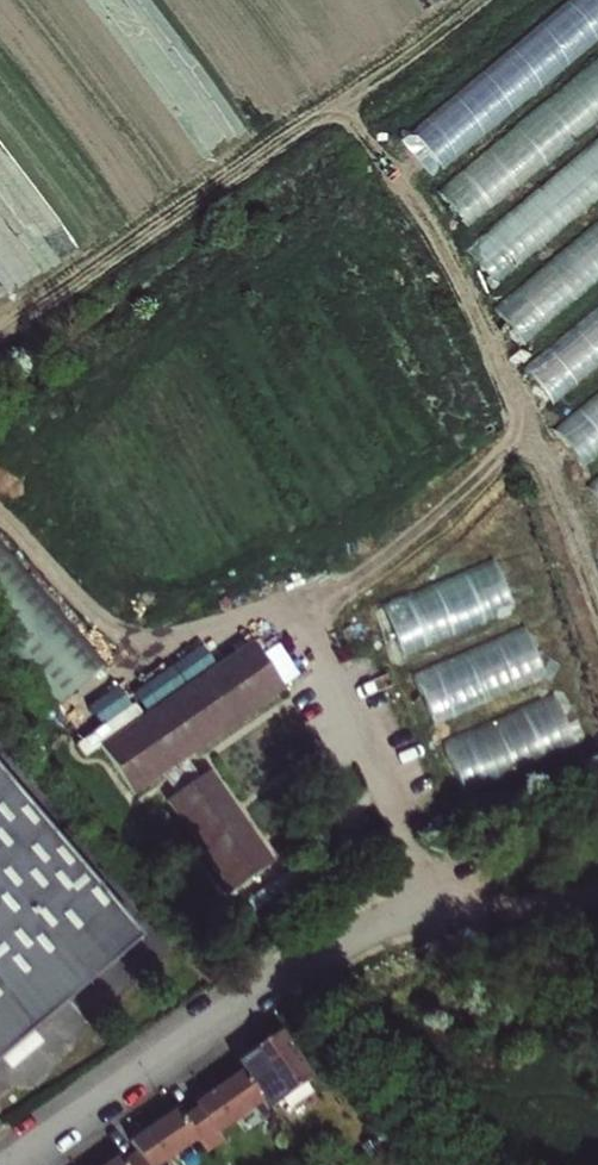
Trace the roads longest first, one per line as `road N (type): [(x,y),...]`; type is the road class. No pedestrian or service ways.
road 1 (residential): [(443,912),(347,942),(16,1164)]

